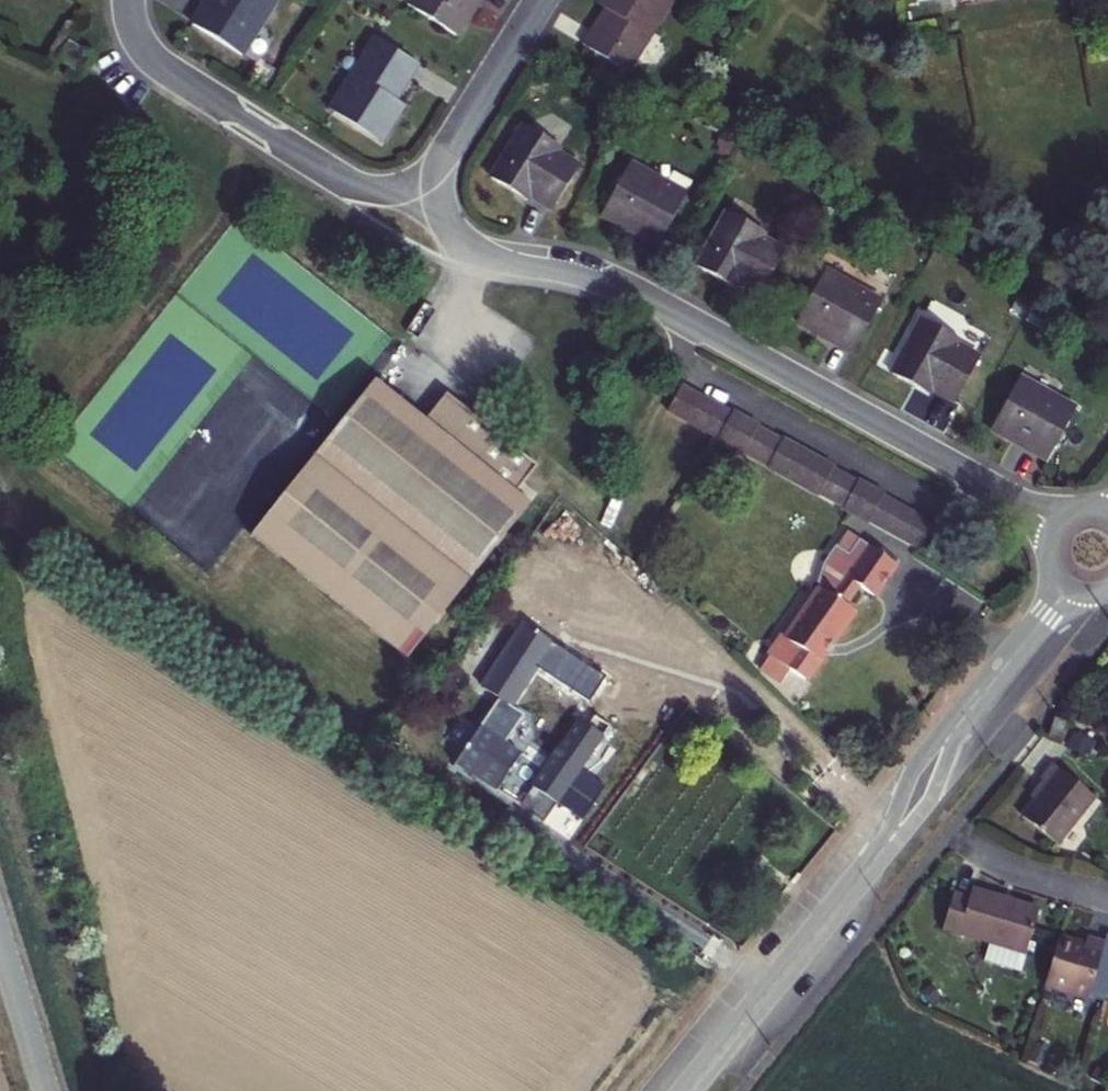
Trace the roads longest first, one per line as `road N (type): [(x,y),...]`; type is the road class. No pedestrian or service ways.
road 1 (residential): [(1056,525),(658,308),(475,252),(447,227),(433,172)]
road 2 (residential): [(433,172),(385,190),(336,178),(162,67),(140,41),(130,0)]
road 3 (residential): [(871,864),(688,1090)]
road 4 (residential): [(433,172),(540,0)]
road 5 (residential): [(961,721),(915,763),(871,864)]
road 6 (residential): [(871,864),(925,810),(961,721)]
road 7 (residential): [(1064,588),(961,721)]
road 8 (residential): [(965,837),(1004,865),(1107,896)]
road 9 (residential): [(0,944),(45,1090)]

